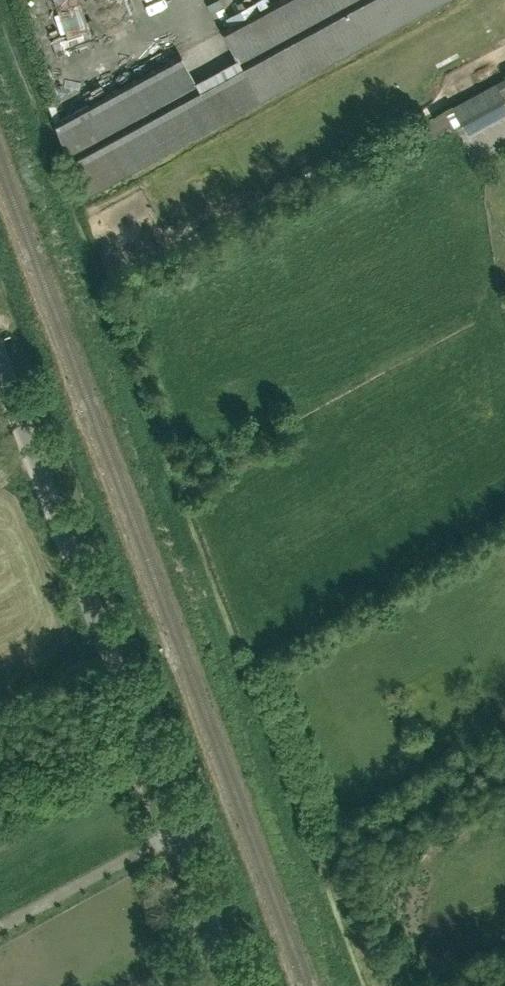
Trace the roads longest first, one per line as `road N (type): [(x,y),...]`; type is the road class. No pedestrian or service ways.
road 1 (unclassified): [(233,985),(0,365)]

